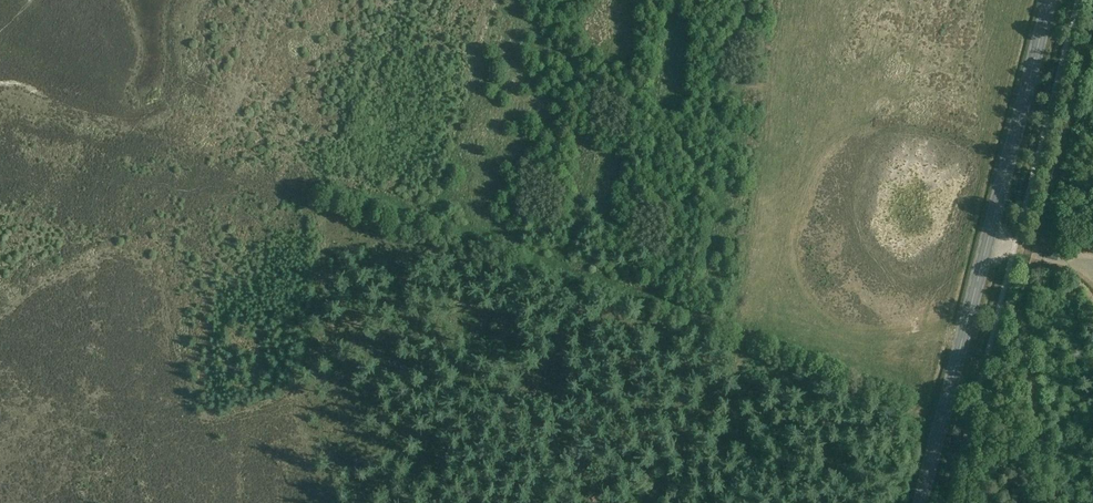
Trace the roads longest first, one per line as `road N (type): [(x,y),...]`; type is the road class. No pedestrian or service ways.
road 1 (primary): [(920,502),(1050,0)]

